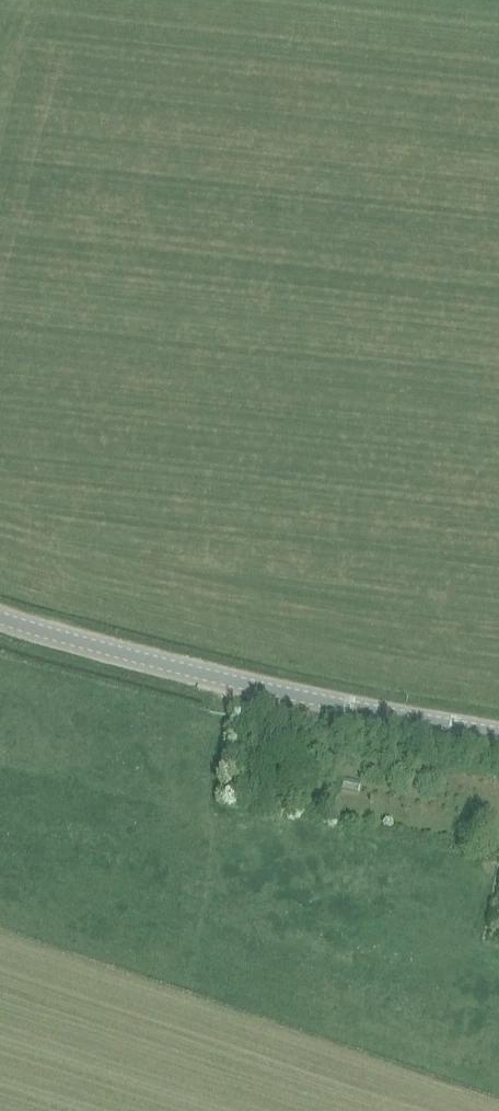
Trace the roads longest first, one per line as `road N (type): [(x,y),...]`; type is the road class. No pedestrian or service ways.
road 1 (tertiary): [(498,733),(287,693),(0,620)]

